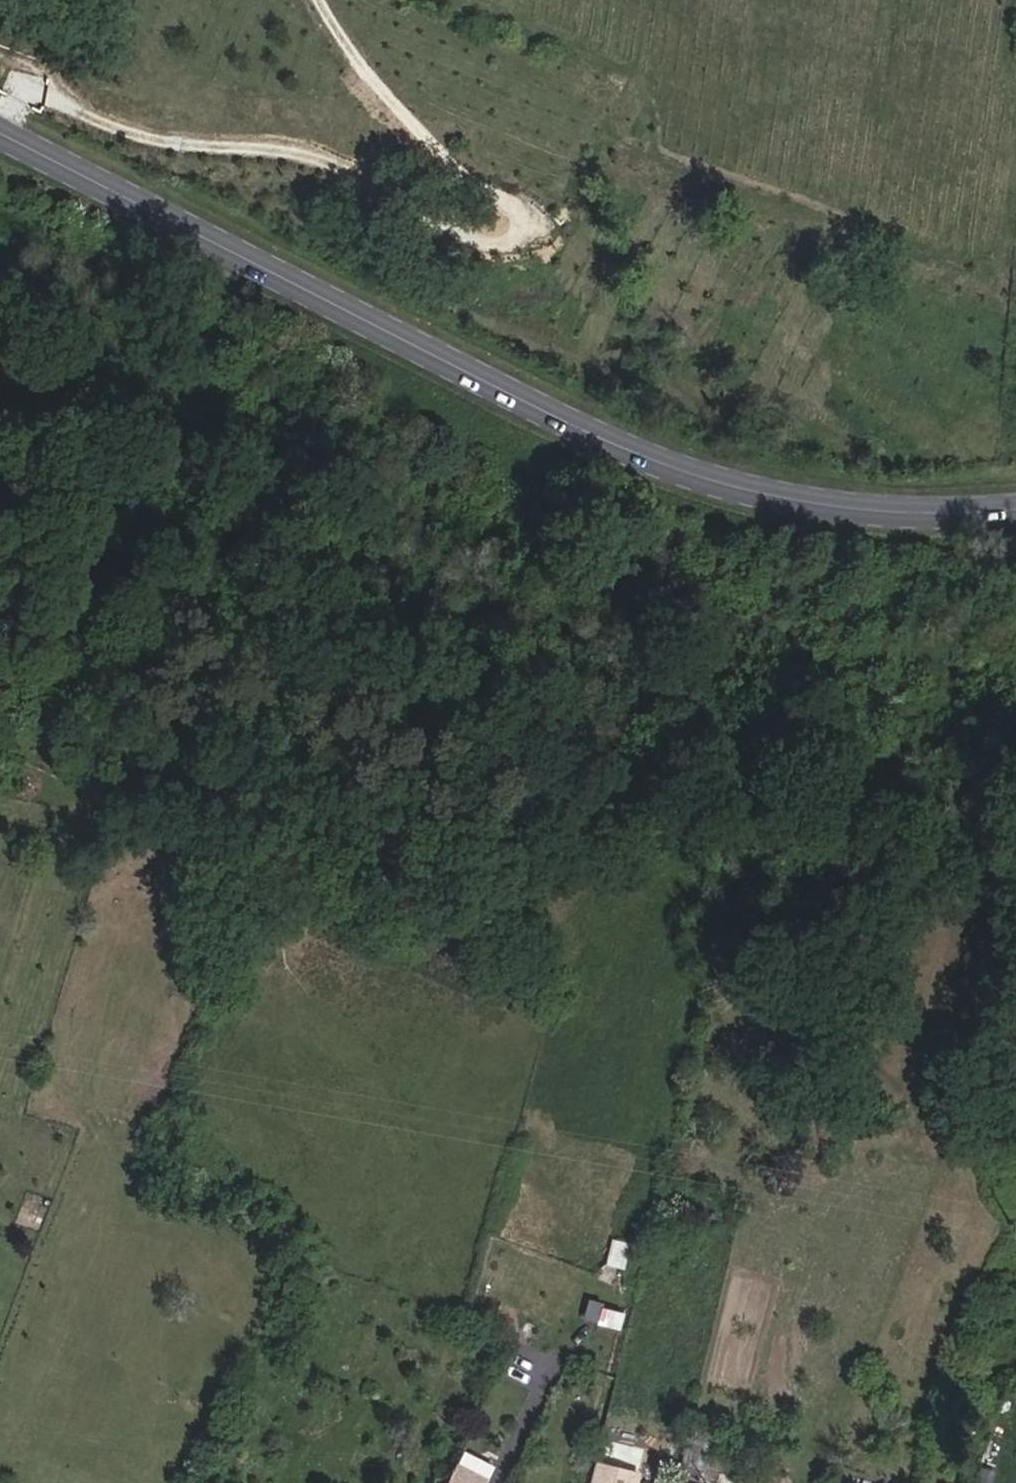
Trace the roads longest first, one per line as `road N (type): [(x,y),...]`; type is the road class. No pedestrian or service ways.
road 1 (tertiary): [(0,134),(621,446),(729,486),(811,503),(897,512),(1015,510)]

